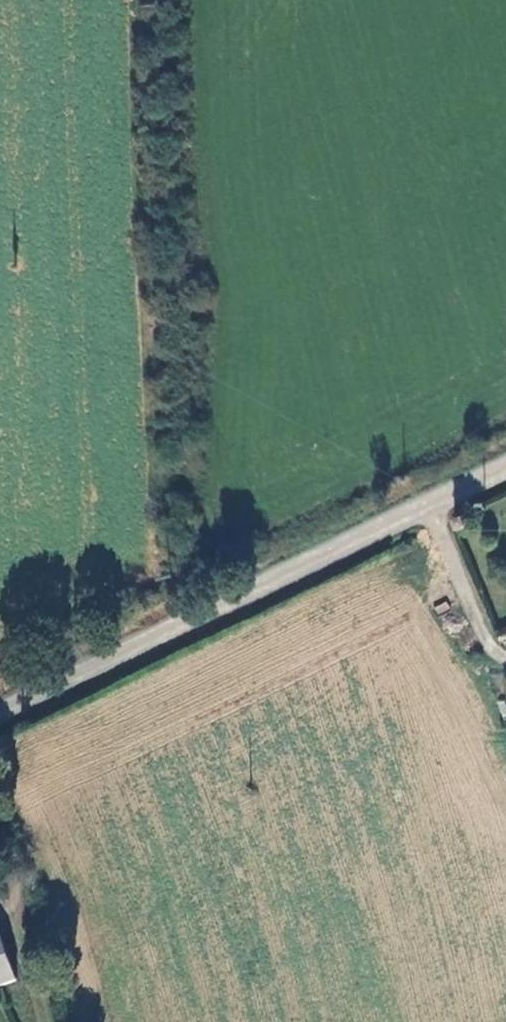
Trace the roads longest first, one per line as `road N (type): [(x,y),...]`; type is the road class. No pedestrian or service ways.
road 1 (unclassified): [(505,464),(0,703)]

